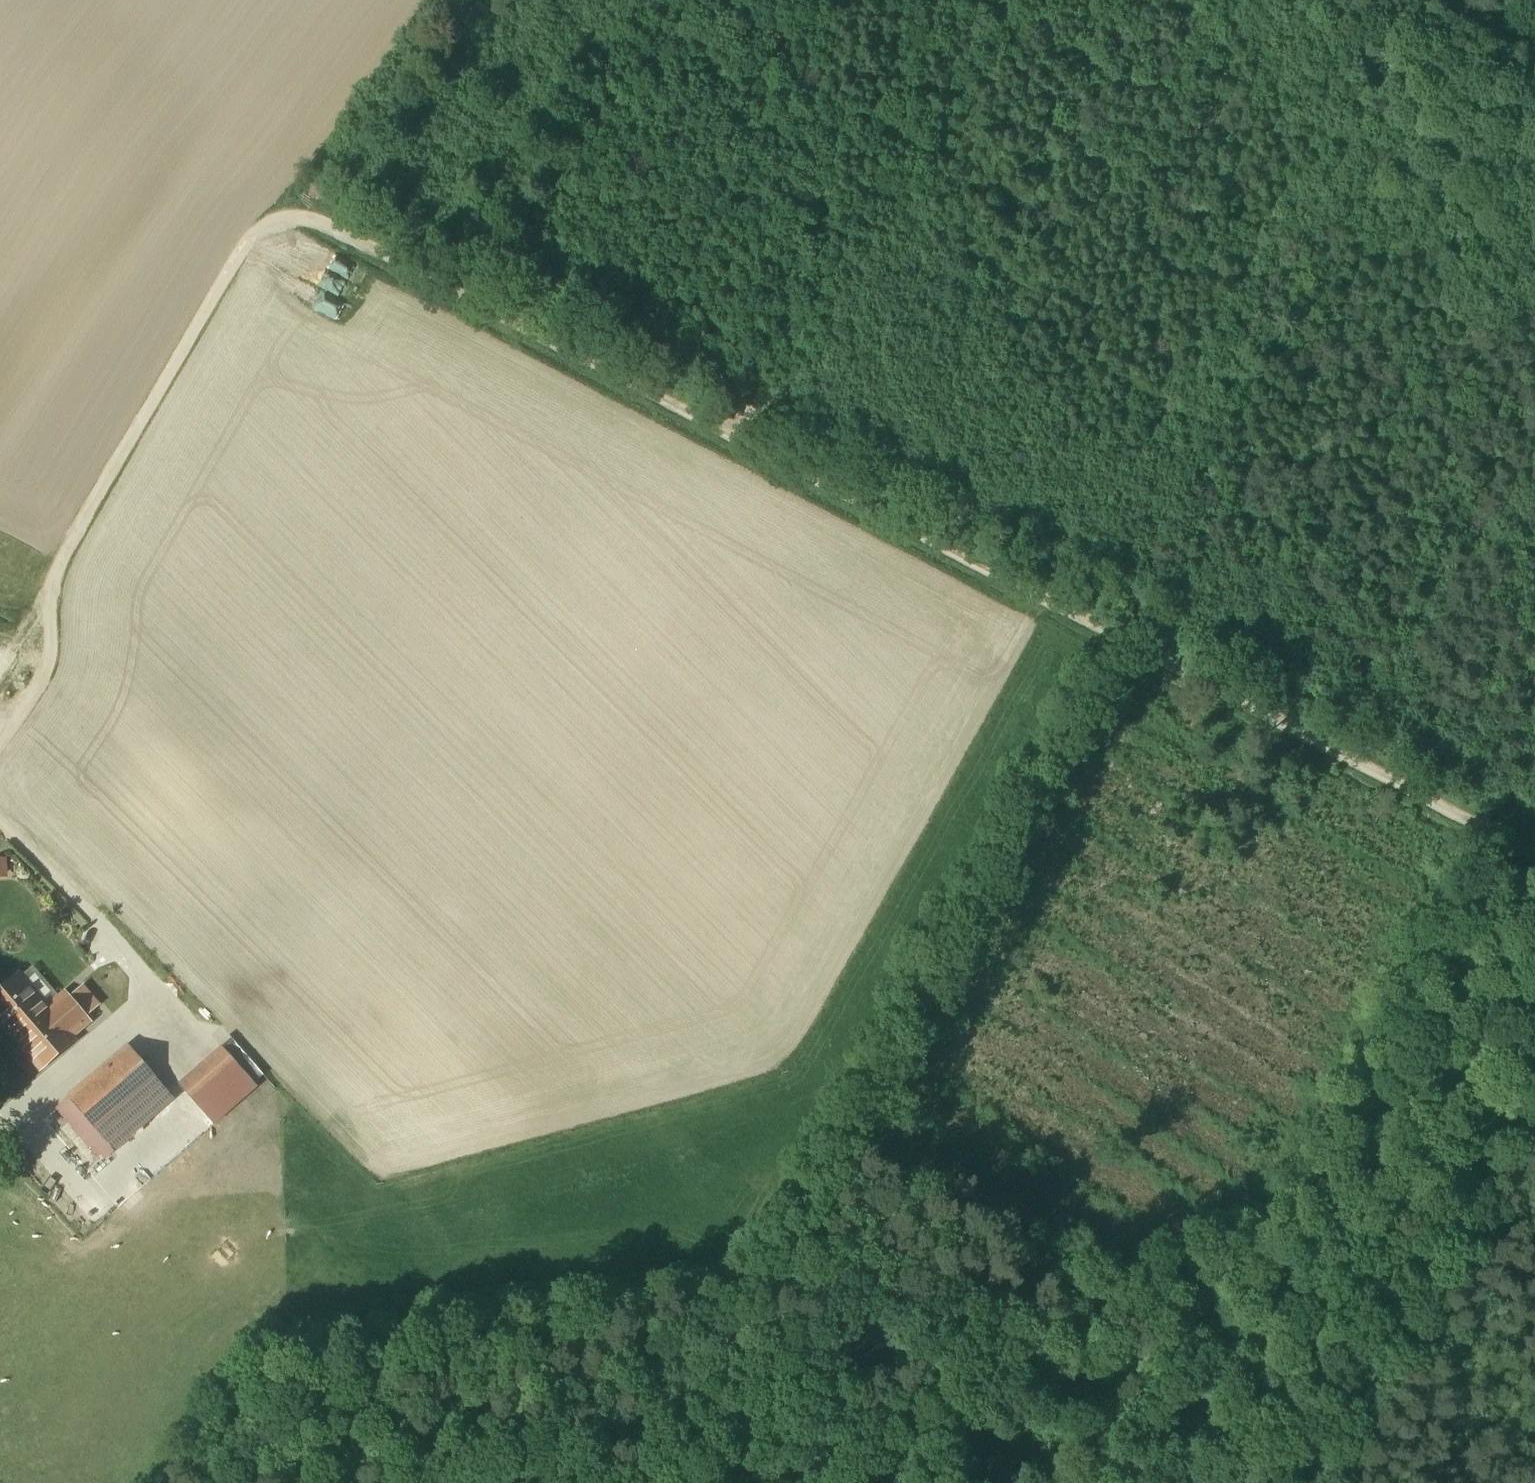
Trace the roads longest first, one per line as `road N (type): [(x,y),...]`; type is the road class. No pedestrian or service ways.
road 1 (track): [(1300,1482),(1534,1068)]
road 2 (unclassified): [(1534,73),(1415,0)]

